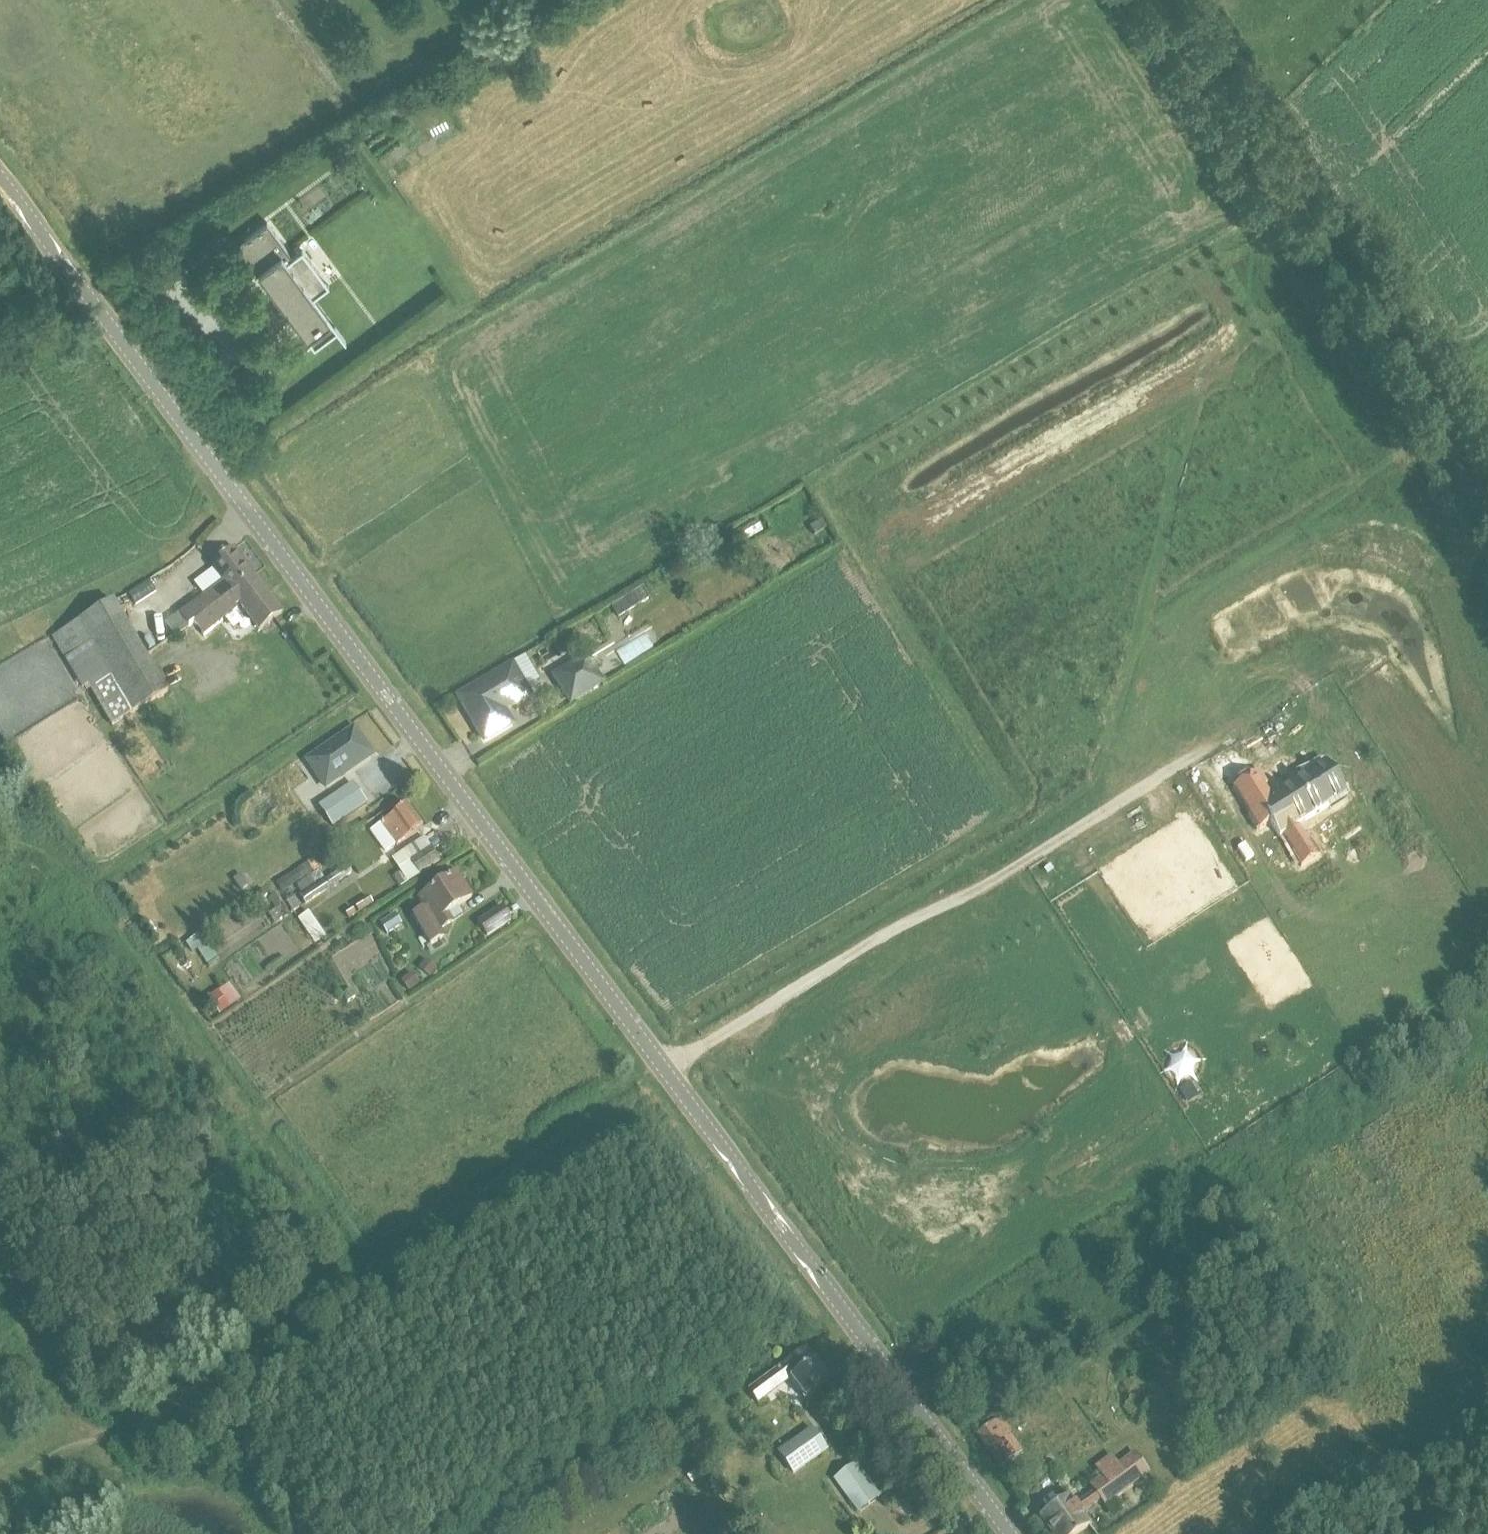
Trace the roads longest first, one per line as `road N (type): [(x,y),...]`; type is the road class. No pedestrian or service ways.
road 1 (tertiary): [(1009,1533),(0,178)]
road 2 (track): [(1163,0),(1487,497)]

